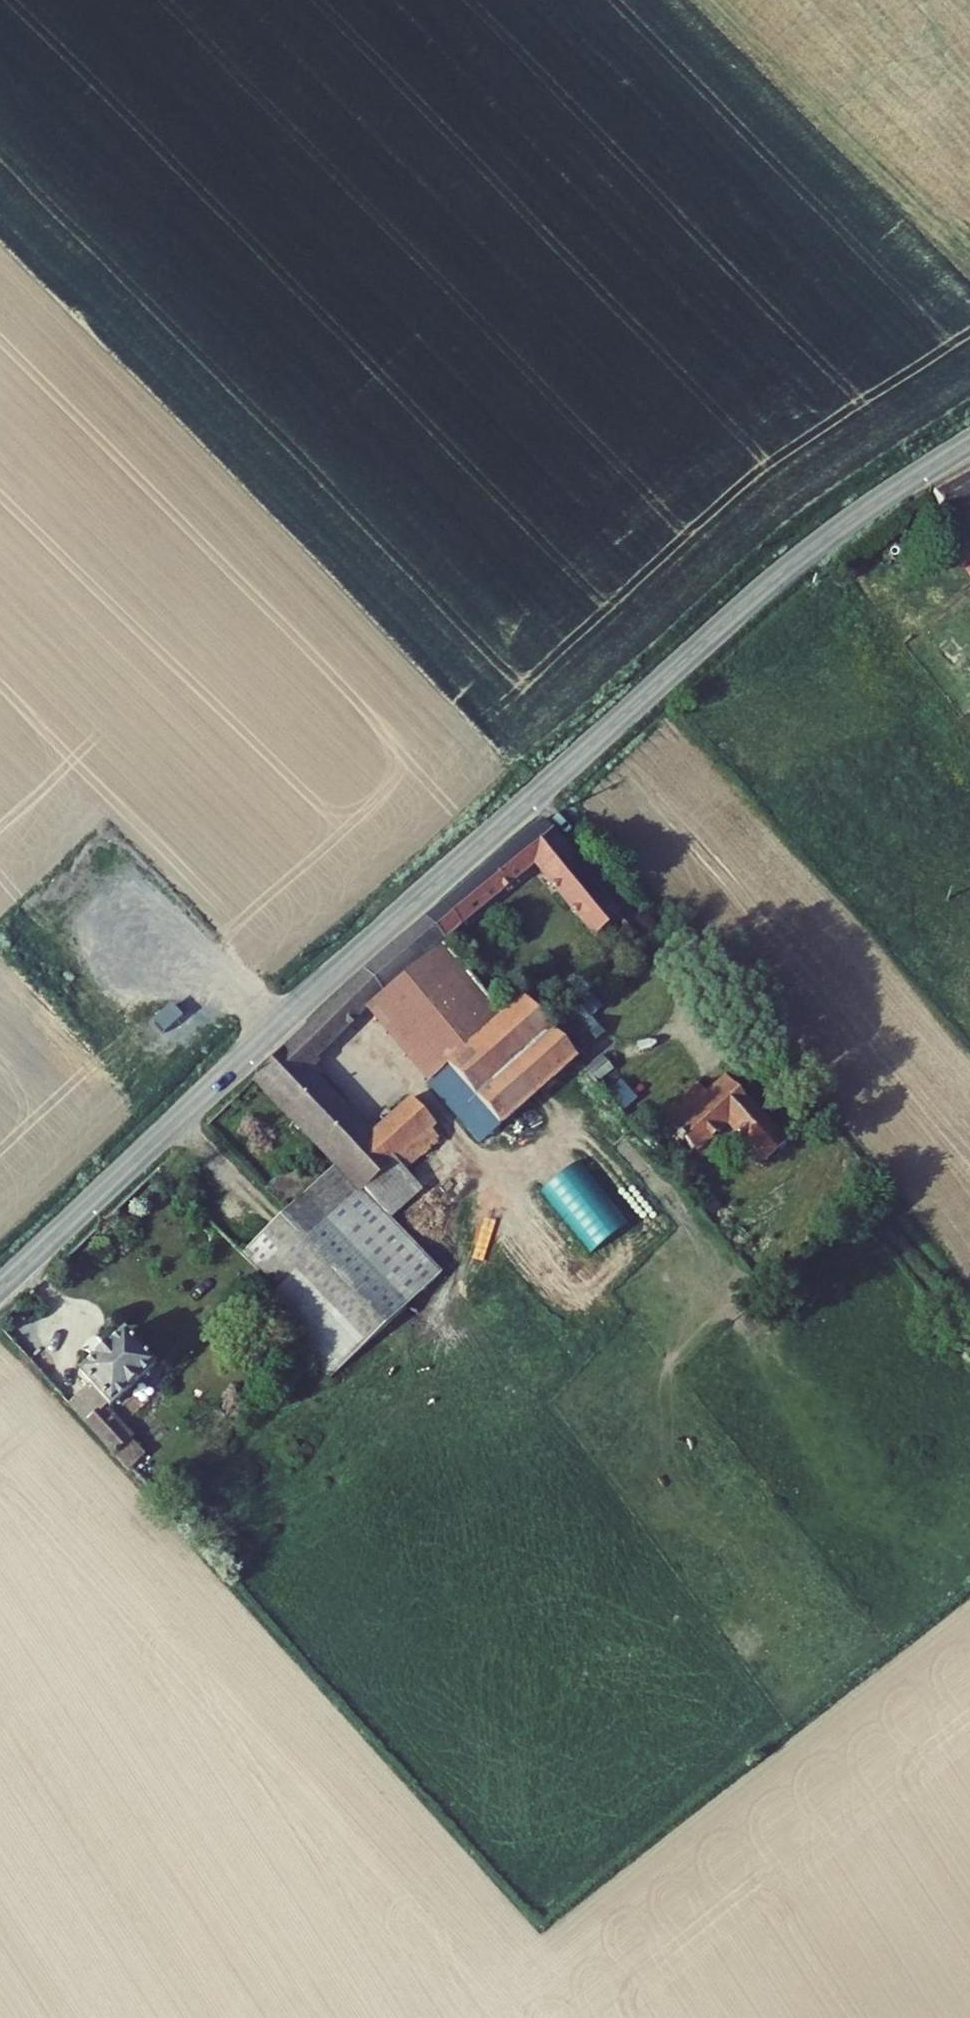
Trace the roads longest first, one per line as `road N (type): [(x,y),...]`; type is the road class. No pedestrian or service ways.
road 1 (tertiary): [(0,1288),(751,600),(842,527),(969,444)]

